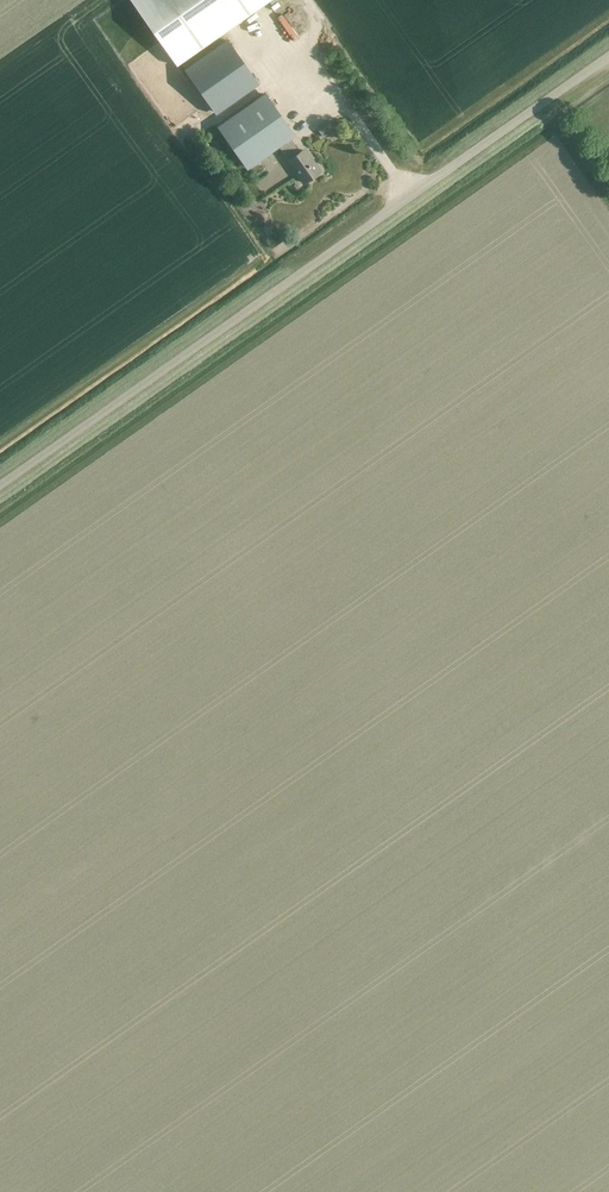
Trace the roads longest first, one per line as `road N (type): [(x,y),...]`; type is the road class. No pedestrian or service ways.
road 1 (unclassified): [(0,483),(608,56)]

